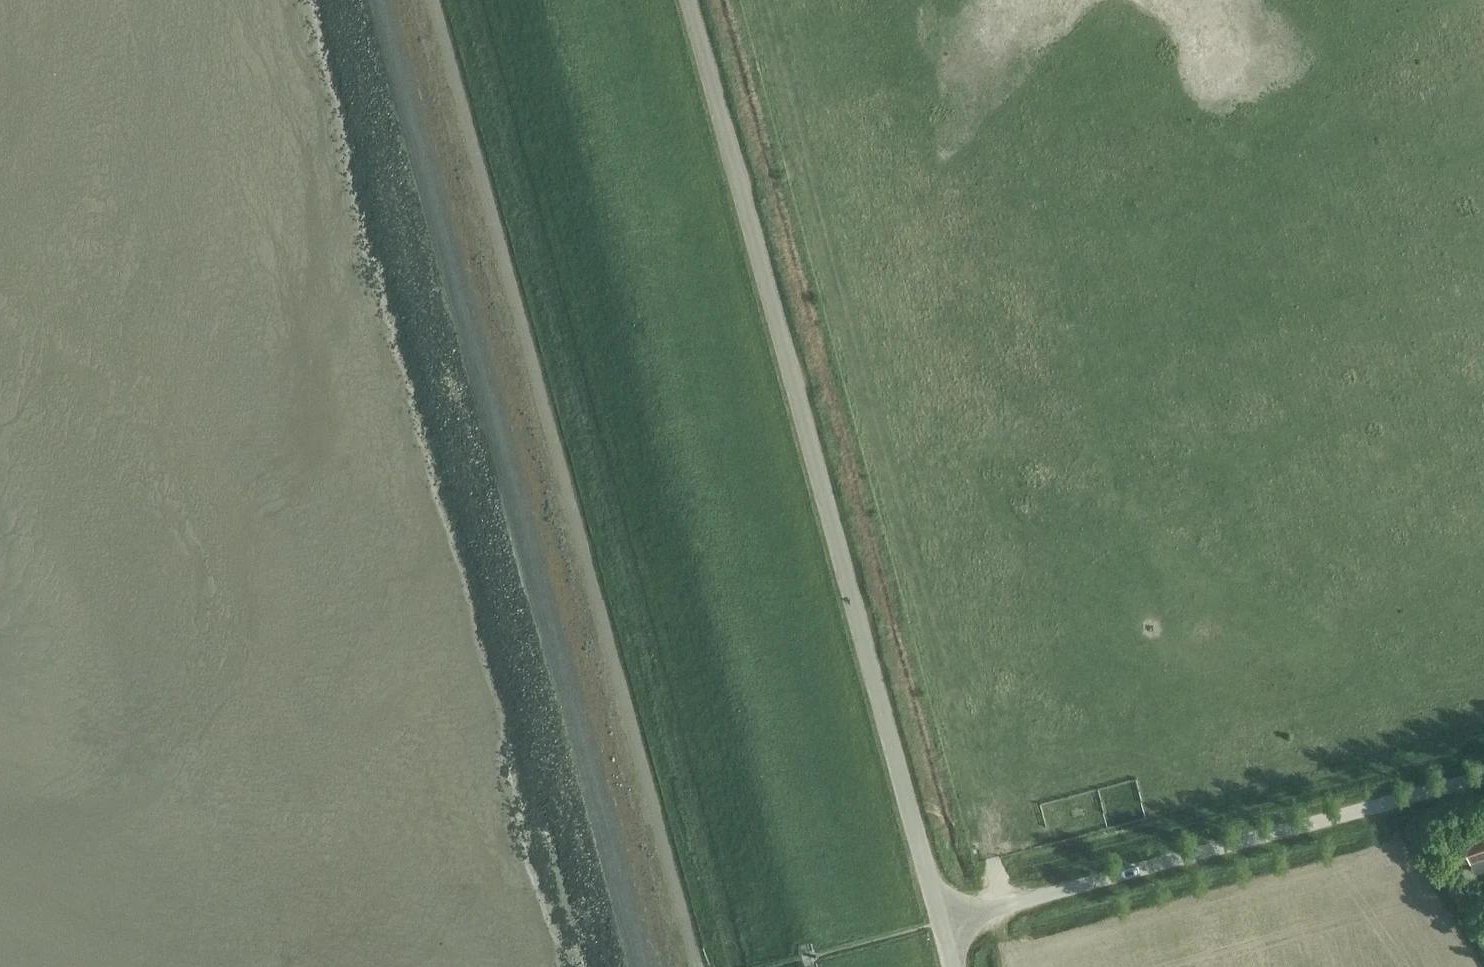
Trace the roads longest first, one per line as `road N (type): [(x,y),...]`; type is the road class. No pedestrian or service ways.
road 1 (unclassified): [(941,922),(695,0)]
road 2 (unclassified): [(941,922),(1483,776)]

